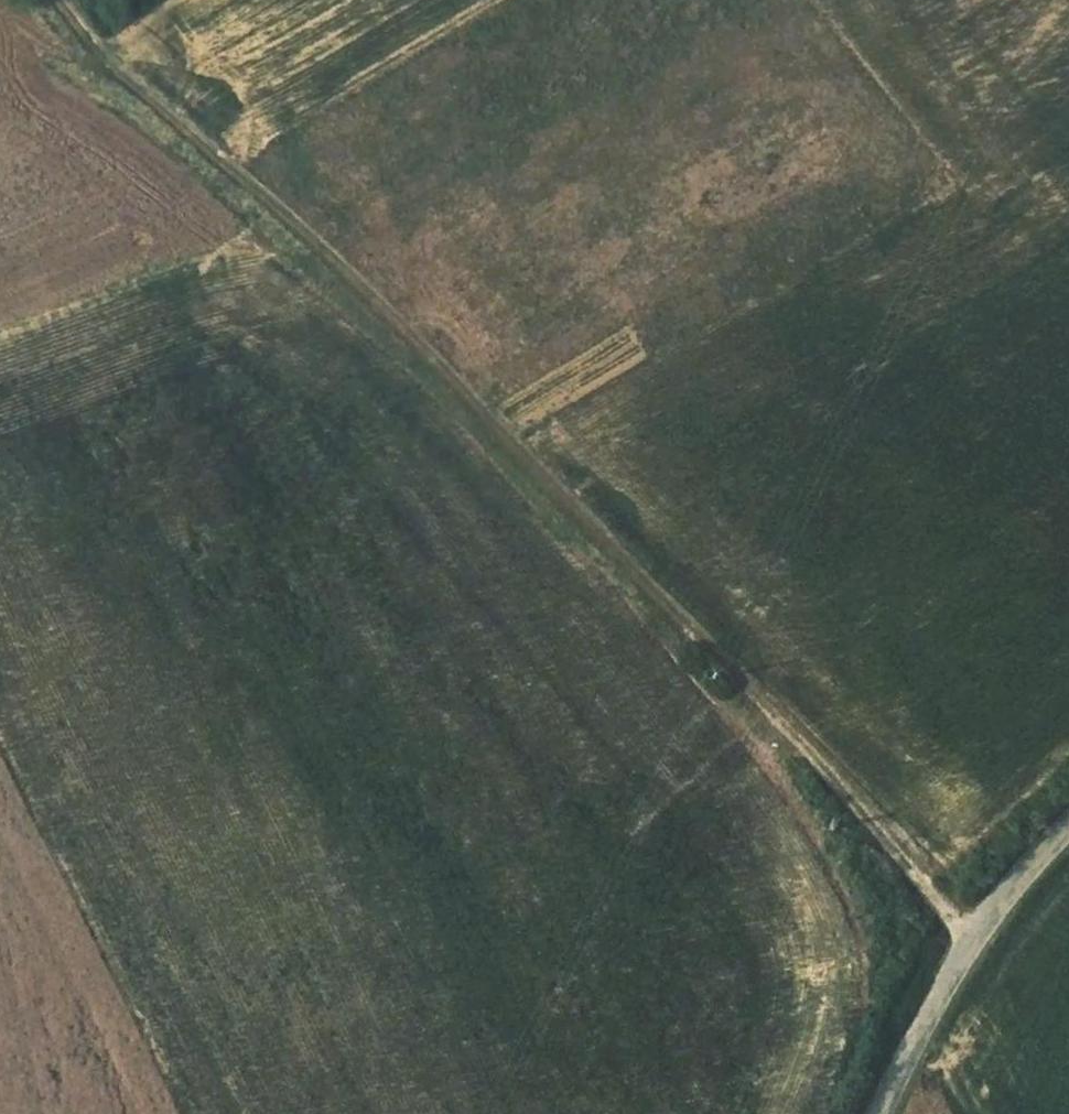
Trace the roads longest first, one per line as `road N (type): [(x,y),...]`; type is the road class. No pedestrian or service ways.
road 1 (track): [(970,945),(678,615),(307,234),(114,66),(57,0)]
road 2 (unclassified): [(877,1113),(984,923),(1068,825)]

